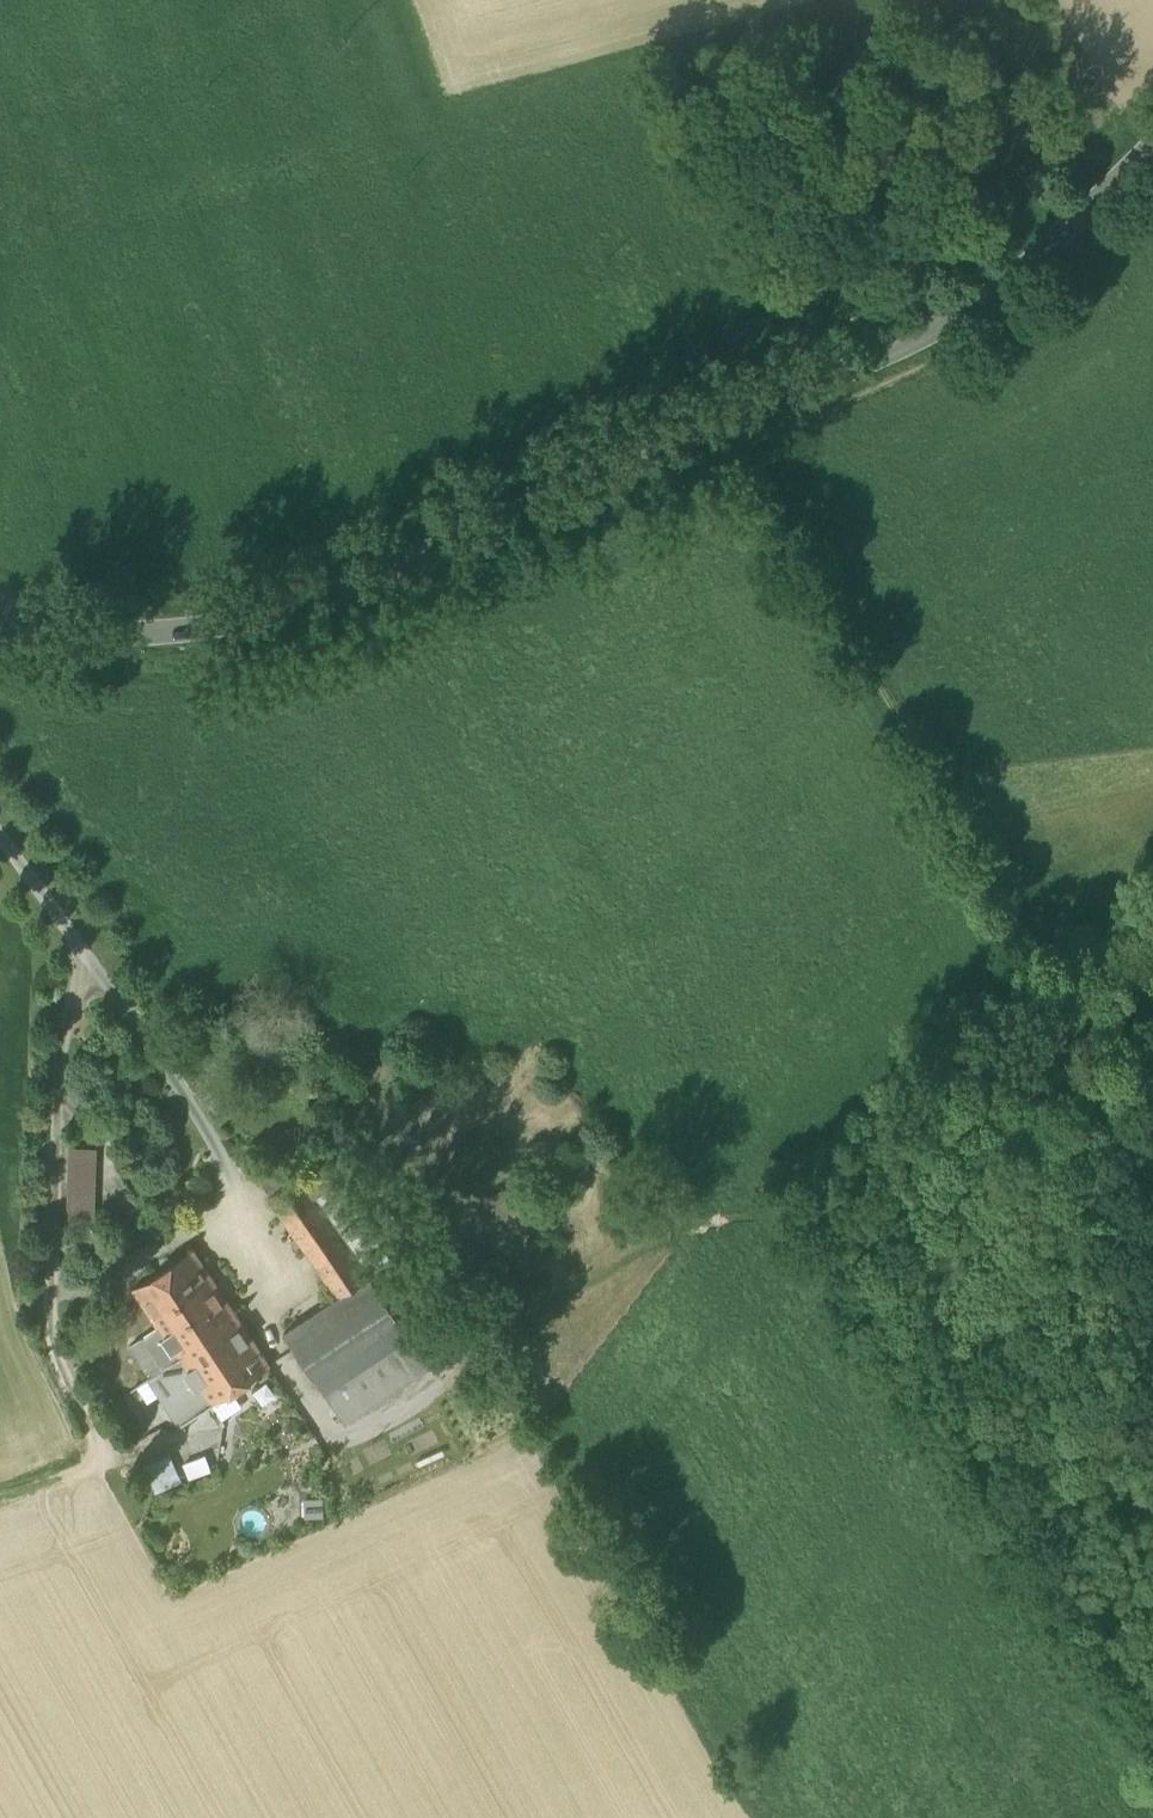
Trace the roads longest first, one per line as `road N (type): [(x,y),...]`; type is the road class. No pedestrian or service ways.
road 1 (secondary): [(0,613),(48,630),(130,642),(225,635),(396,571),(929,335),(1004,290),(1152,148)]

